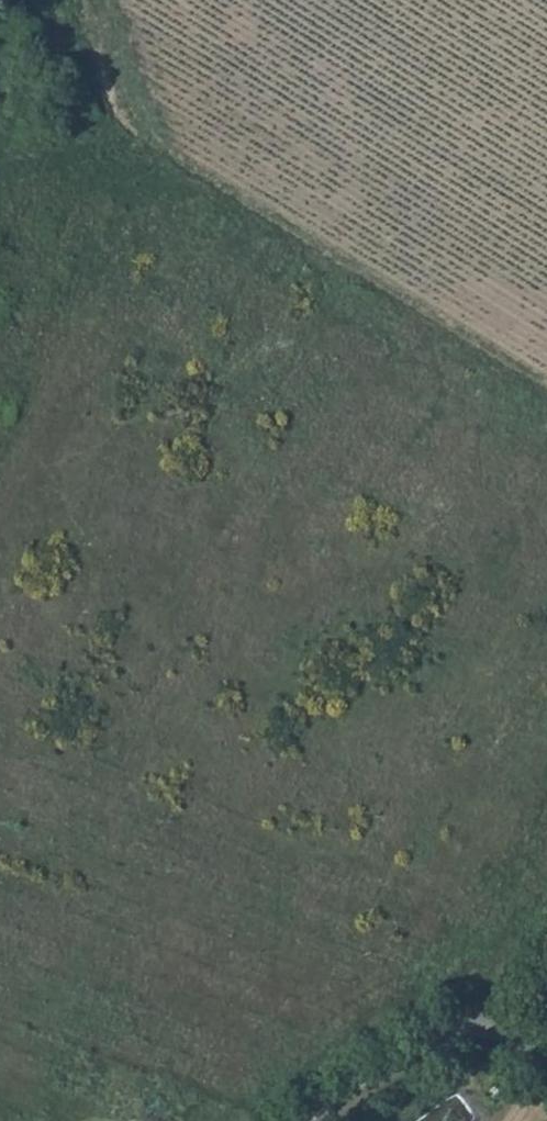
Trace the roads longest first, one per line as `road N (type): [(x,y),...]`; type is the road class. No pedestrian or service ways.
road 1 (unclassified): [(301,1120),(425,1038),(504,1036),(546,1066)]

